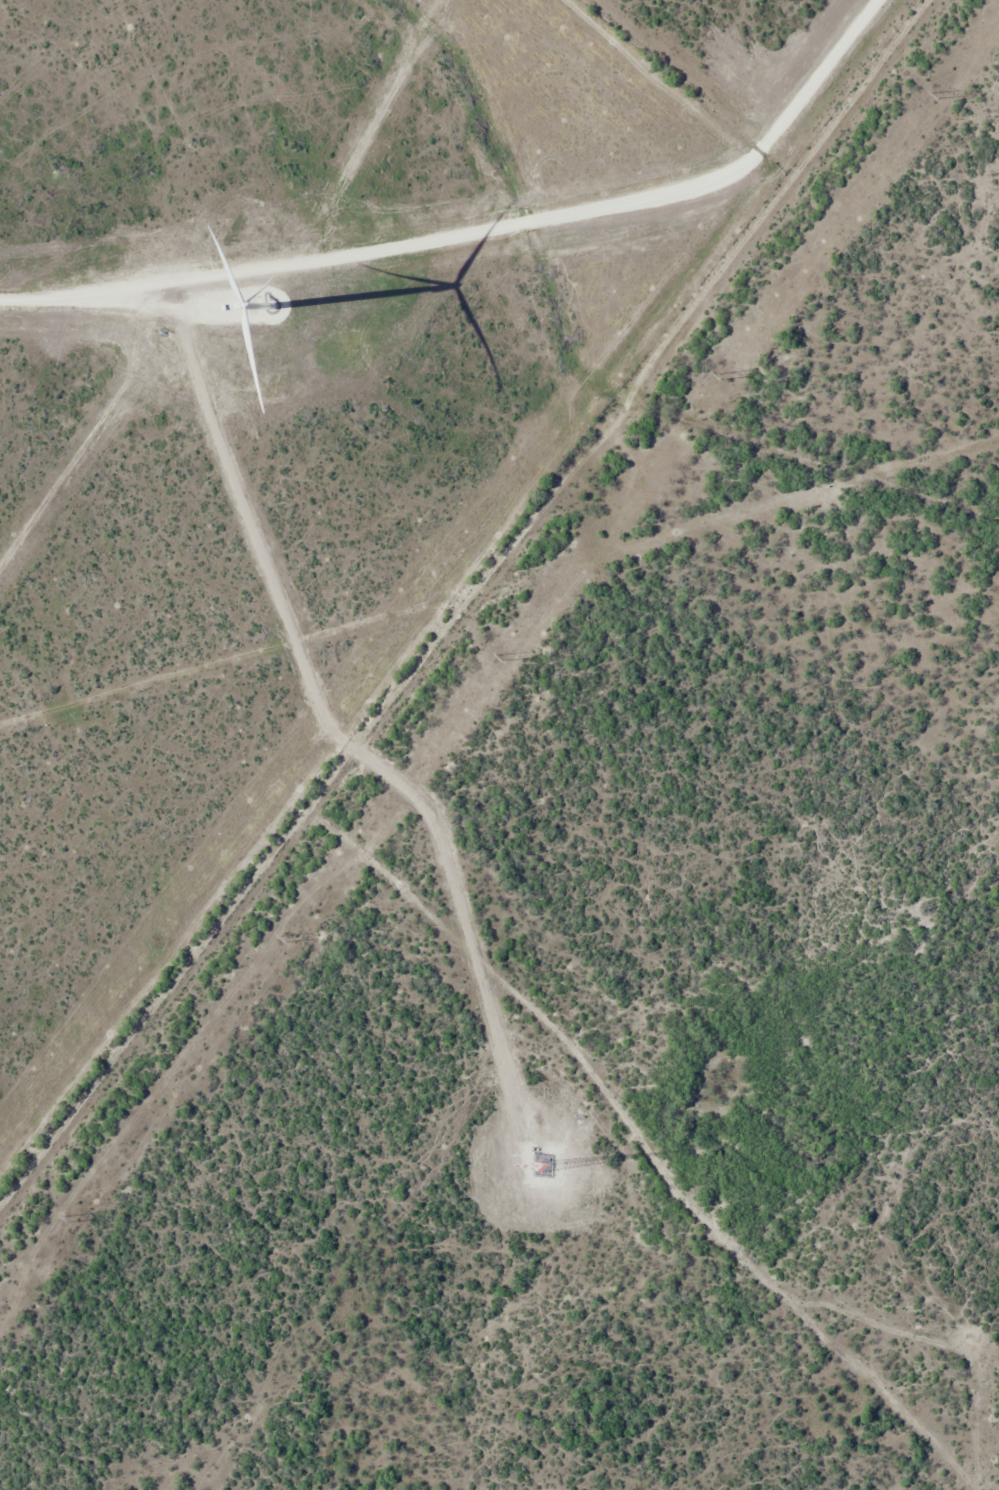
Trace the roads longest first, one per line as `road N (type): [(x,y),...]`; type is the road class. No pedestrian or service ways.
road 1 (track): [(807,179),(586,0)]

